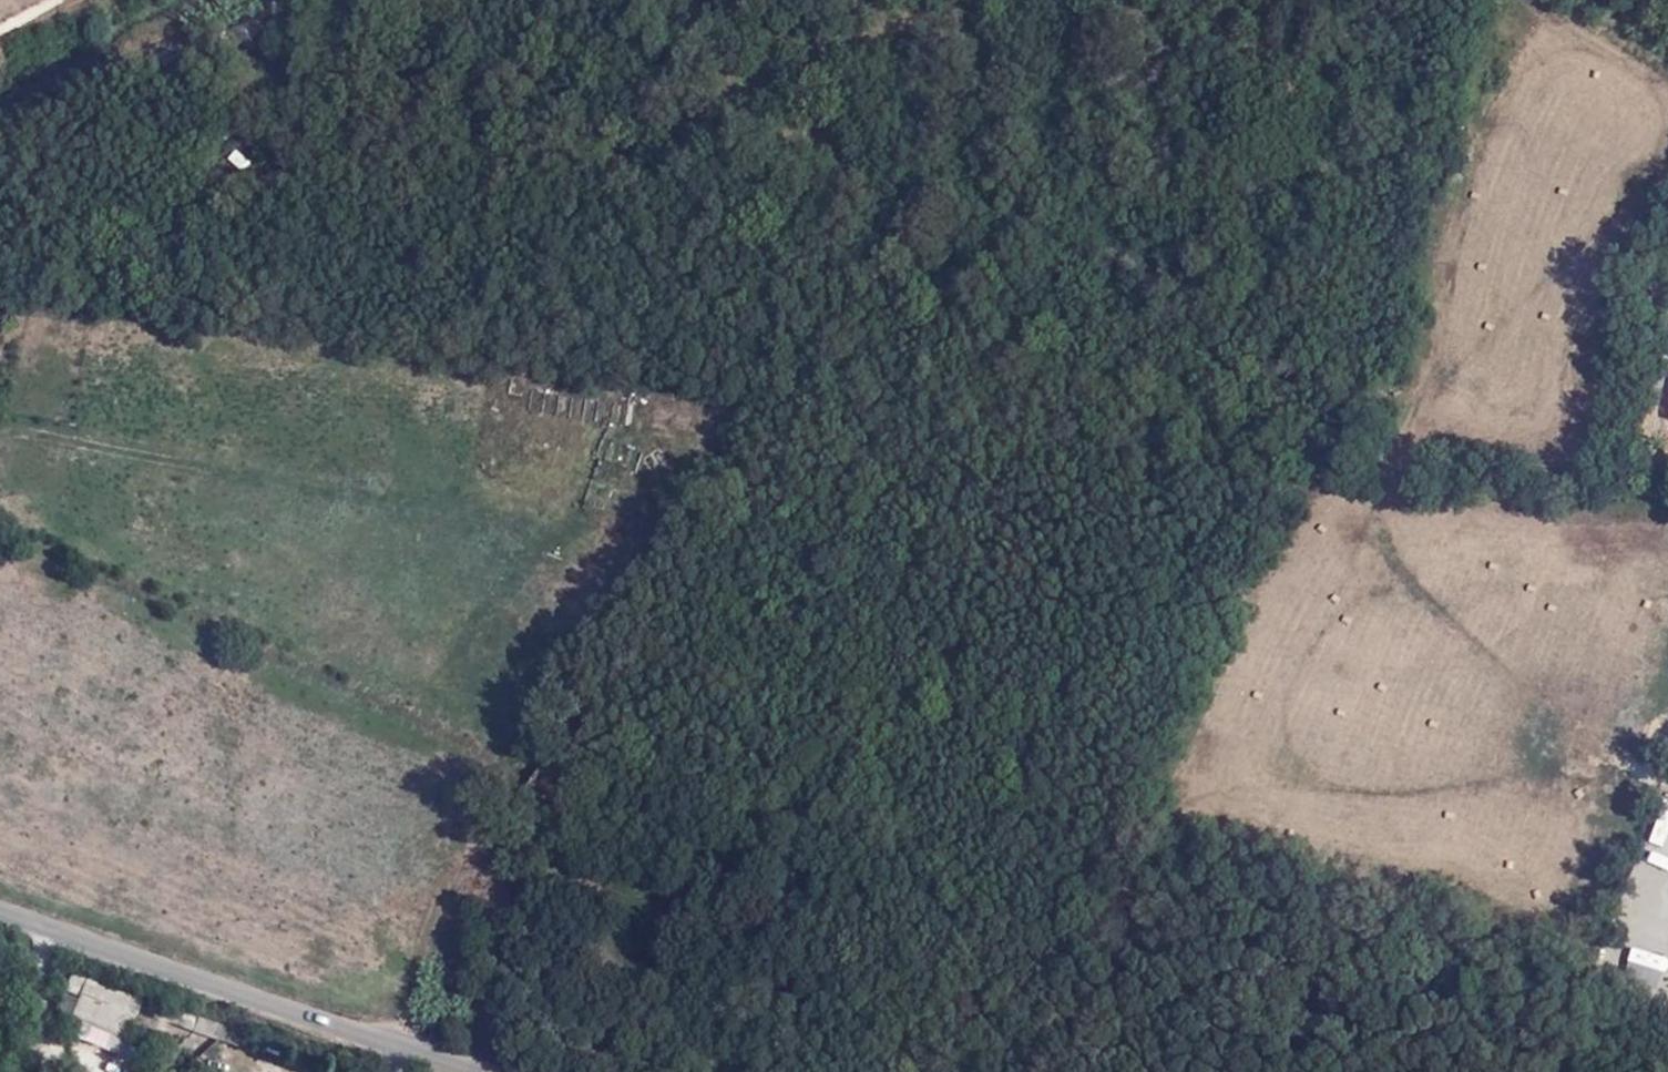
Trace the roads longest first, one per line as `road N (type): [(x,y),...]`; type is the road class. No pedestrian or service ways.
road 1 (unclassified): [(495,1071),(0,902)]
road 2 (track): [(0,107),(211,0)]

